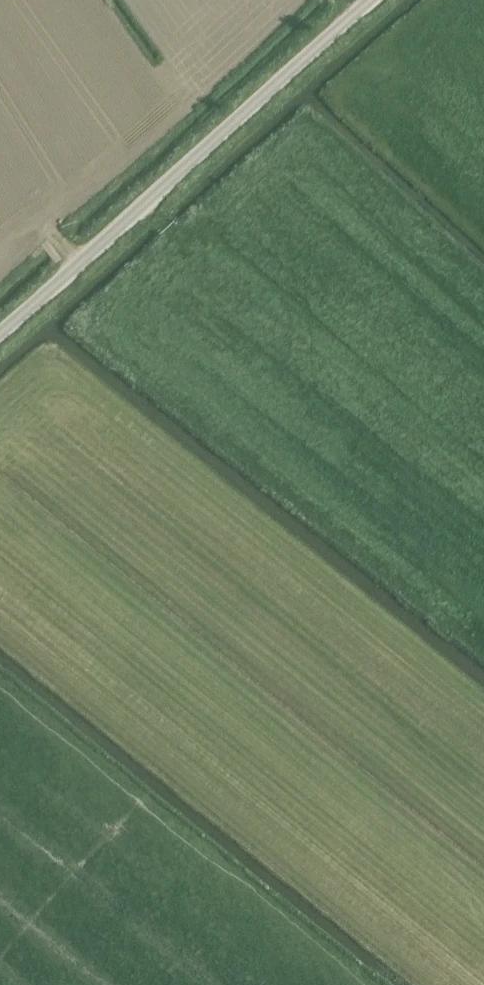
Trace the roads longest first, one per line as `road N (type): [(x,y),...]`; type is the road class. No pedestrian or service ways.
road 1 (unclassified): [(0,332),(369,0)]

